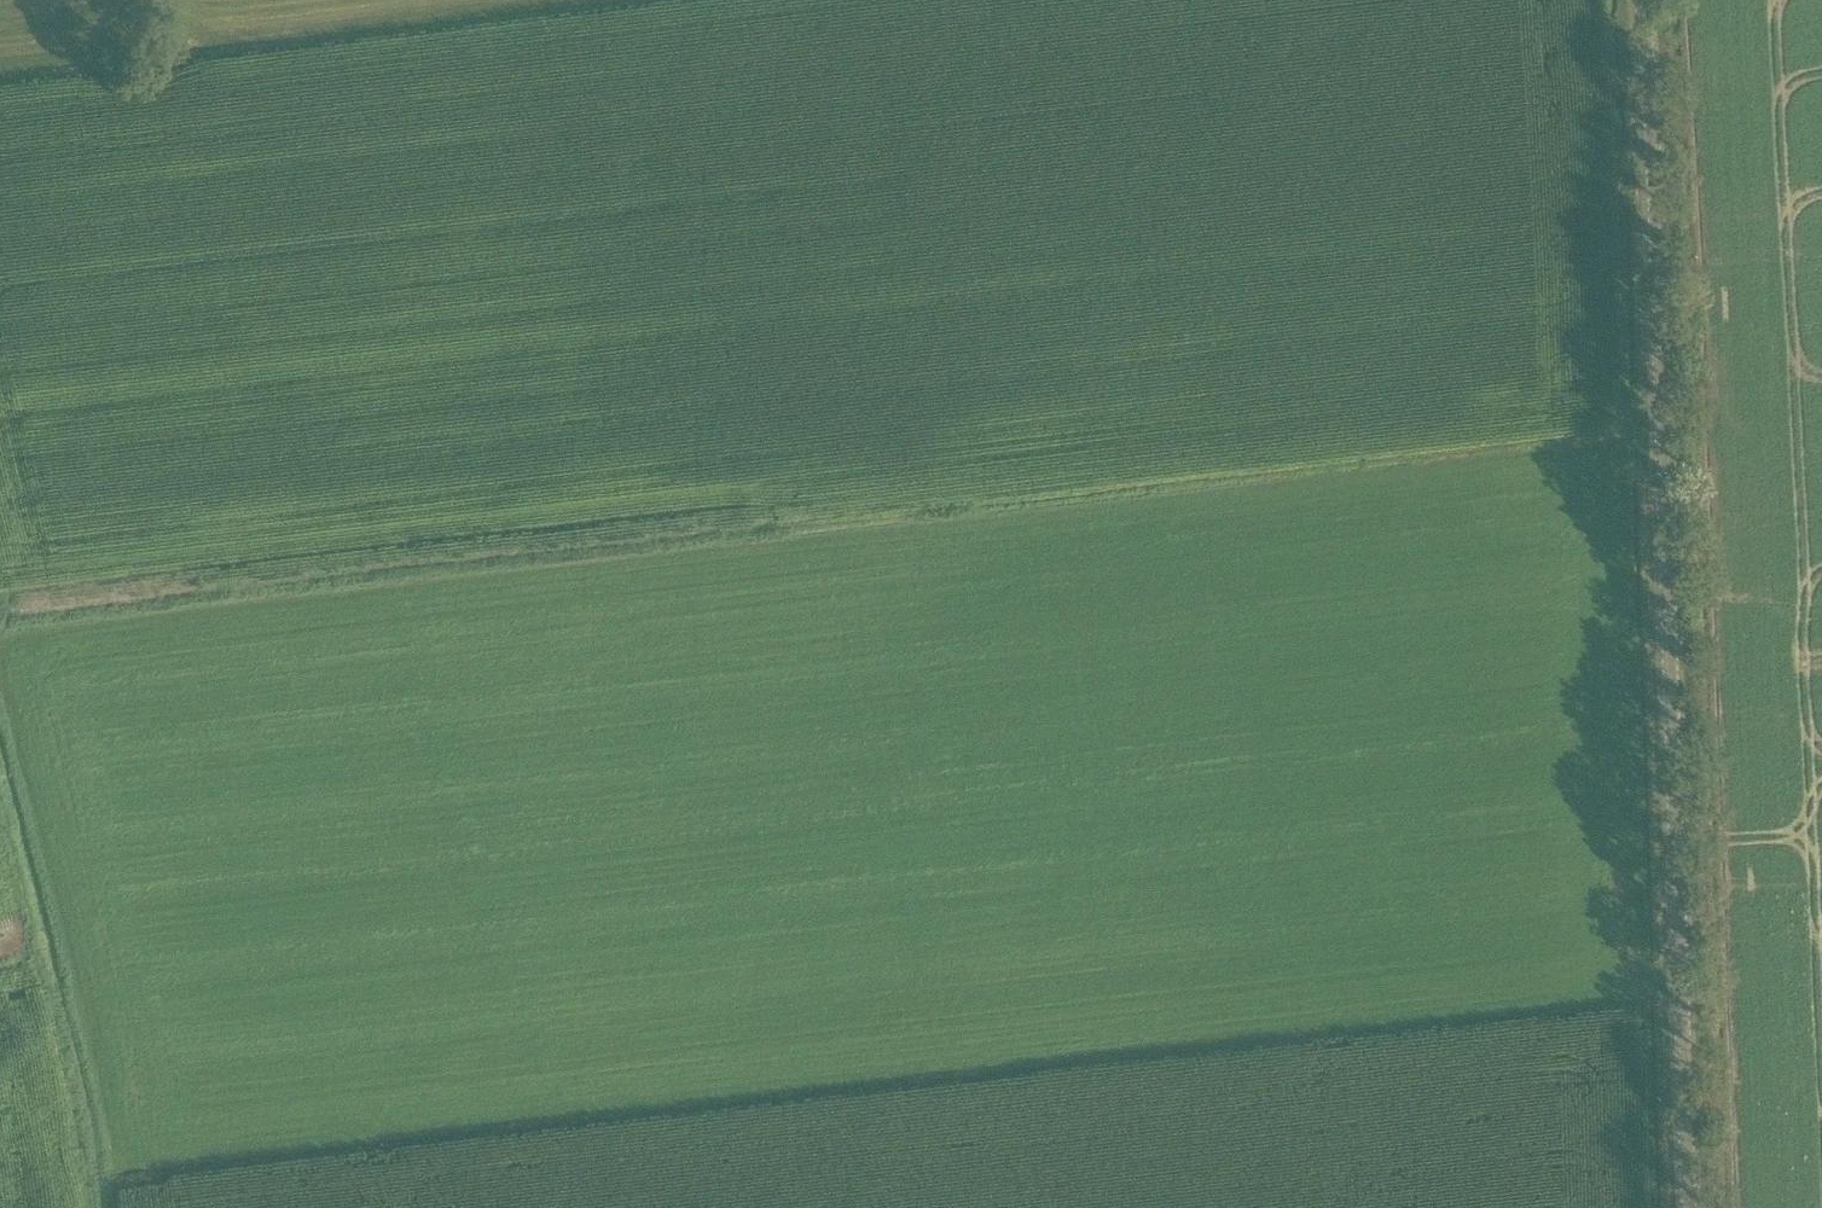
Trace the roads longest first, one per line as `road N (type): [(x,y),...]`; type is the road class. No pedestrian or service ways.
road 1 (unclassified): [(1703,1207),(1674,247),(1656,0)]

